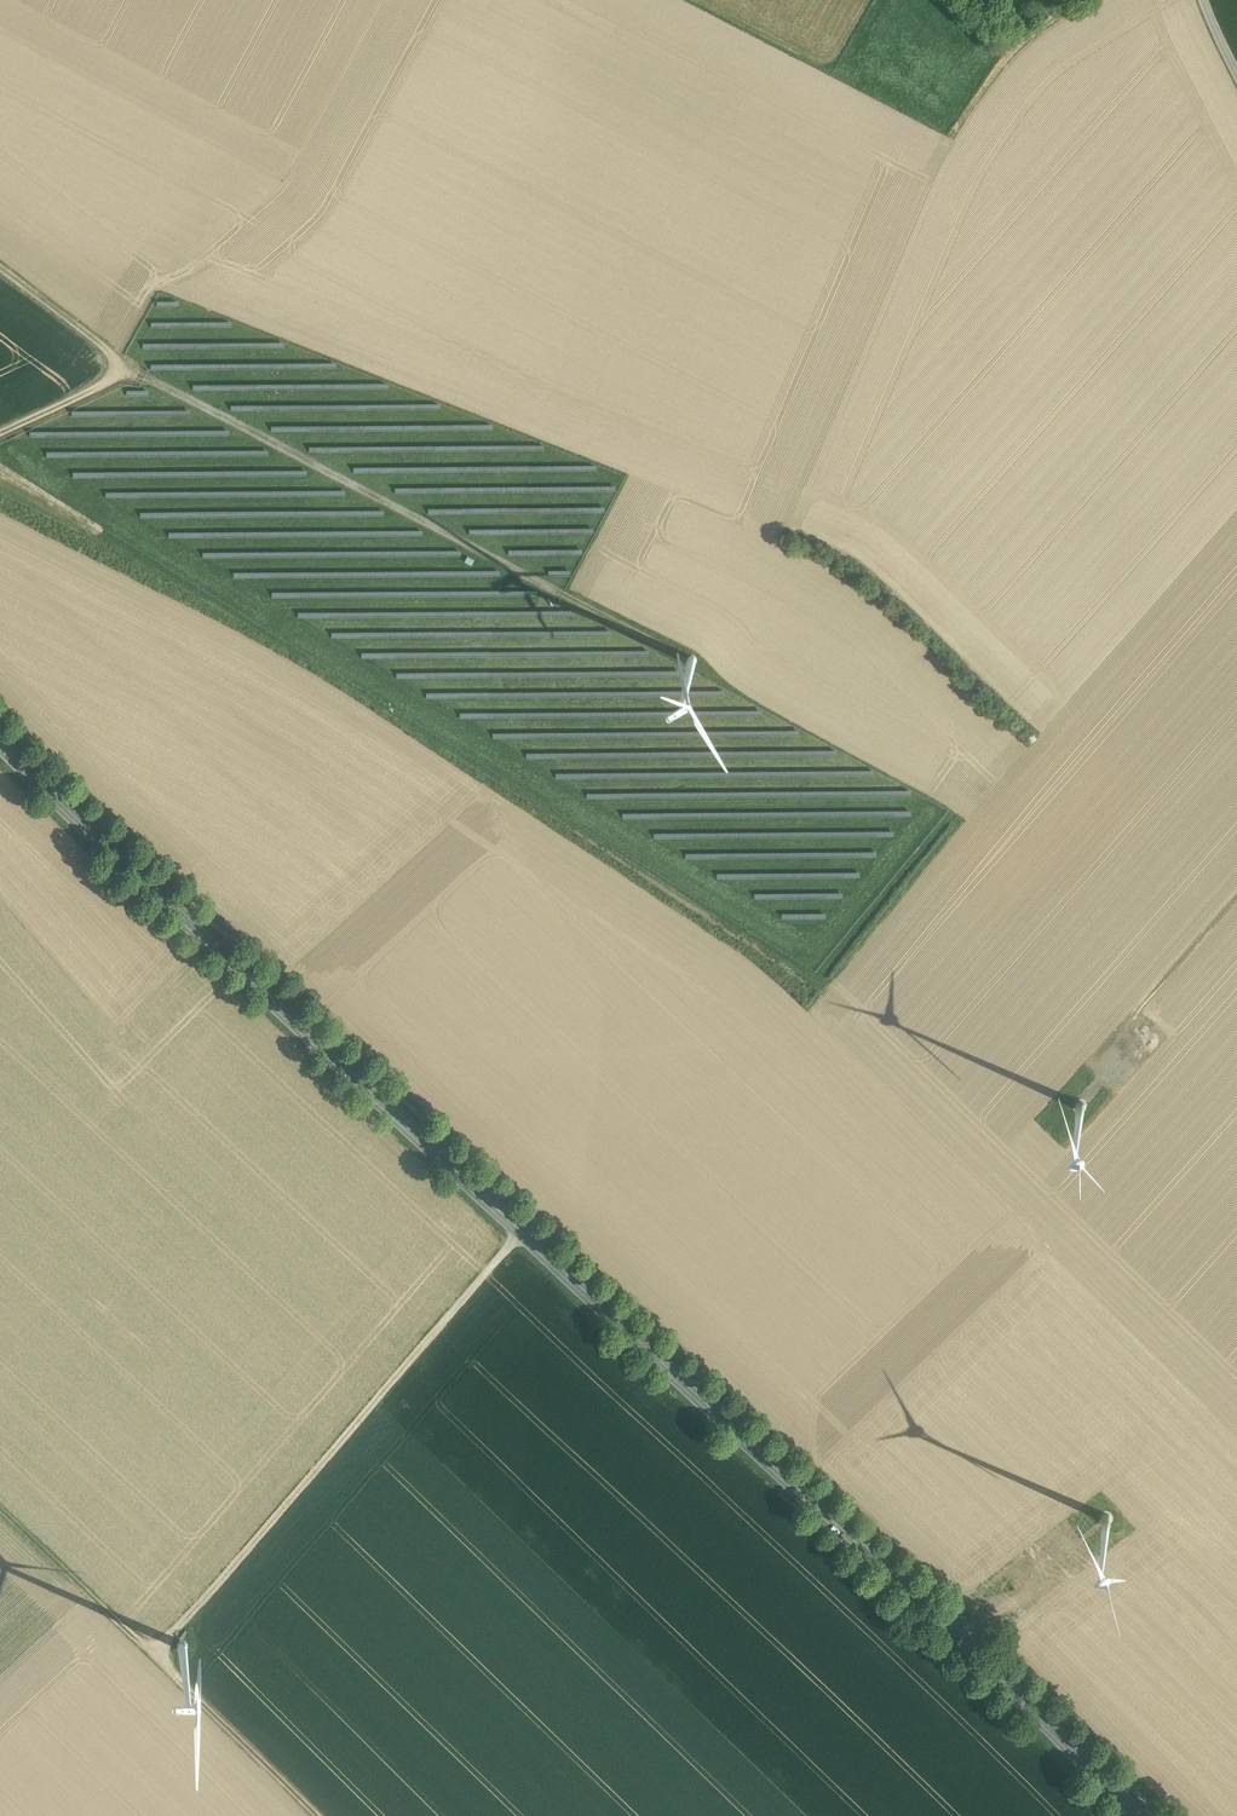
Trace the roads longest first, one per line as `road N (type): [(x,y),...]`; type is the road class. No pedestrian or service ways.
road 1 (secondary): [(1137,1815),(993,1666),(0,743)]
road 2 (track): [(1236,902),(1104,1056)]
road 3 (track): [(0,263),(134,367)]
road 4 (track): [(953,1630),(1079,1539)]

